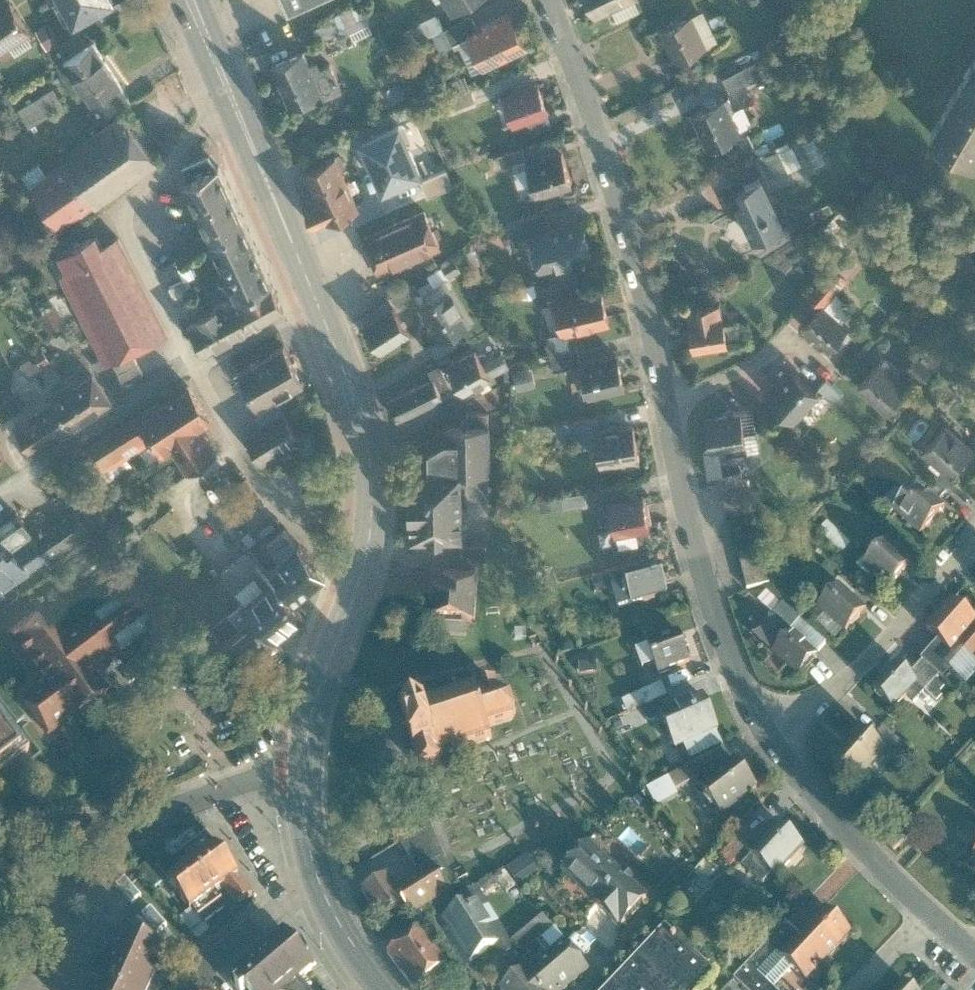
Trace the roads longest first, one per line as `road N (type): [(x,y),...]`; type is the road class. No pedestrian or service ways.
road 1 (secondary): [(305,775),(312,716),(357,586),(370,507),(360,418),(319,307)]
road 2 (residential): [(547,0),(619,203),(667,400)]
road 3 (residential): [(667,400),(701,561),(747,696),(771,740)]
road 4 (residential): [(238,107),(121,208),(197,368)]
road 5 (residential): [(0,823),(135,817),(241,782),(305,775)]
road 6 (residential): [(771,740),(860,849),(974,958)]
road 7 (residential): [(771,740),(843,685),(974,554)]
road 8 (residential): [(197,368),(0,487)]
road 9 (secondary): [(319,307),(238,107)]
road 10 (residential): [(667,400),(791,336),(823,362)]
road 11 (residential): [(197,368),(288,511)]
road 12 (residential): [(321,884),(256,926),(196,989)]
road 13 (residential): [(319,307),(197,368)]
road 14 (secondary): [(385,989),(344,935),(321,884)]

